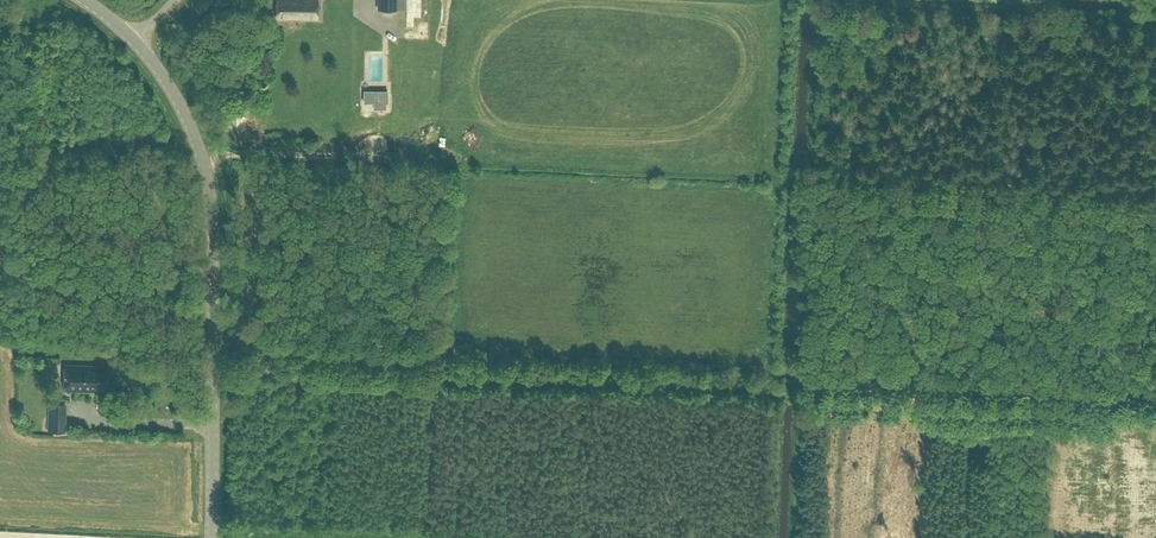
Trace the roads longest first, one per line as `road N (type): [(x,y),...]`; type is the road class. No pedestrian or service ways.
road 1 (track): [(812,0),(800,393),(319,376),(277,384),(213,371)]
road 2 (tertiary): [(212,537),(207,180),(181,106),(132,40)]
road 3 (track): [(217,153),(372,158)]

